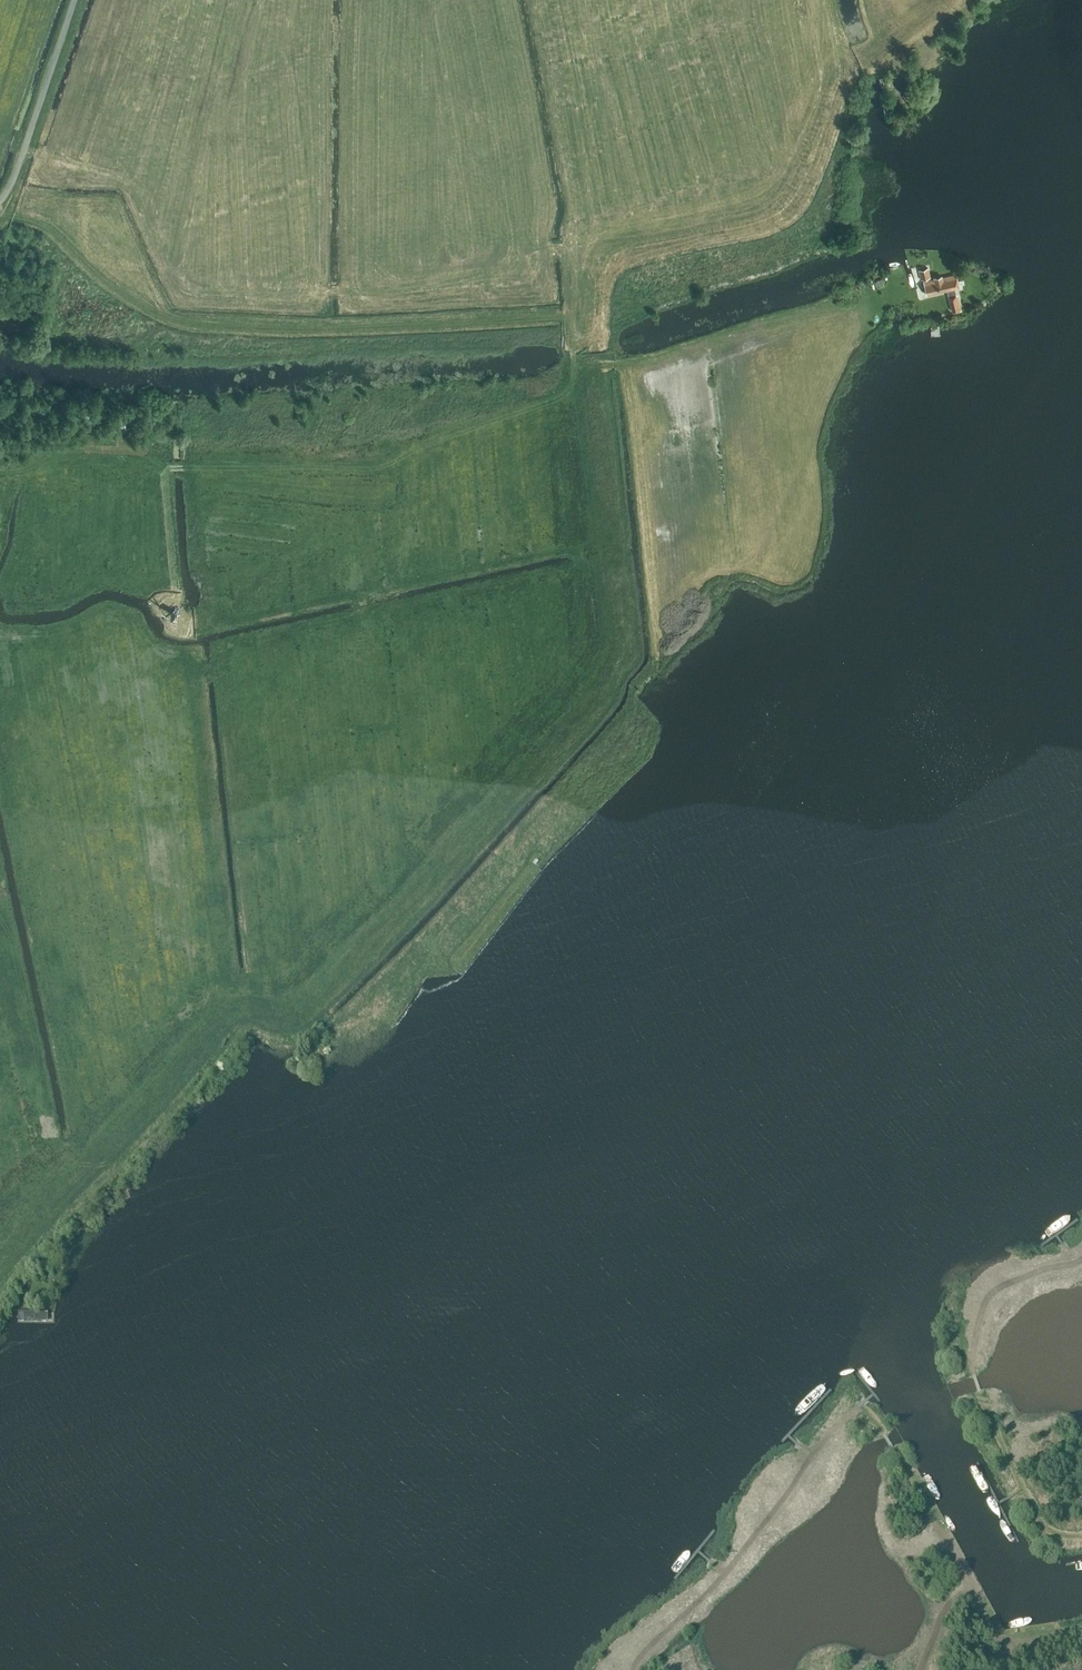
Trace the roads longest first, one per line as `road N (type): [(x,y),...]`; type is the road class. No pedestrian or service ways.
road 1 (unclassified): [(0,205),(76,0)]

